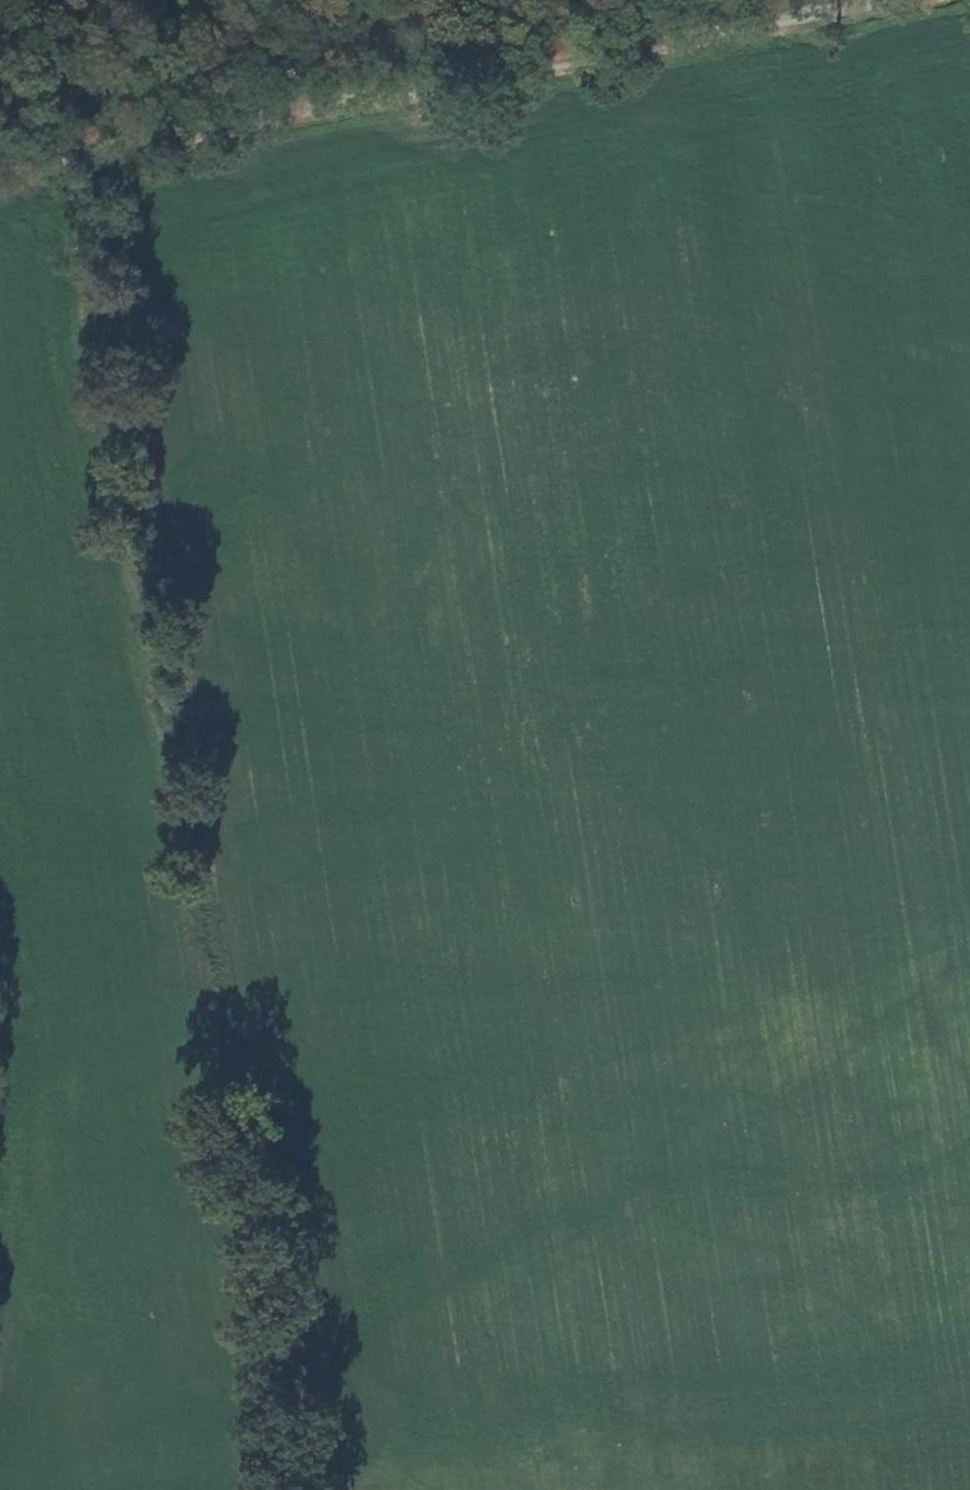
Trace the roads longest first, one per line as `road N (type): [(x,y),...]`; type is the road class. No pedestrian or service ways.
road 1 (track): [(0,159),(960,0)]

